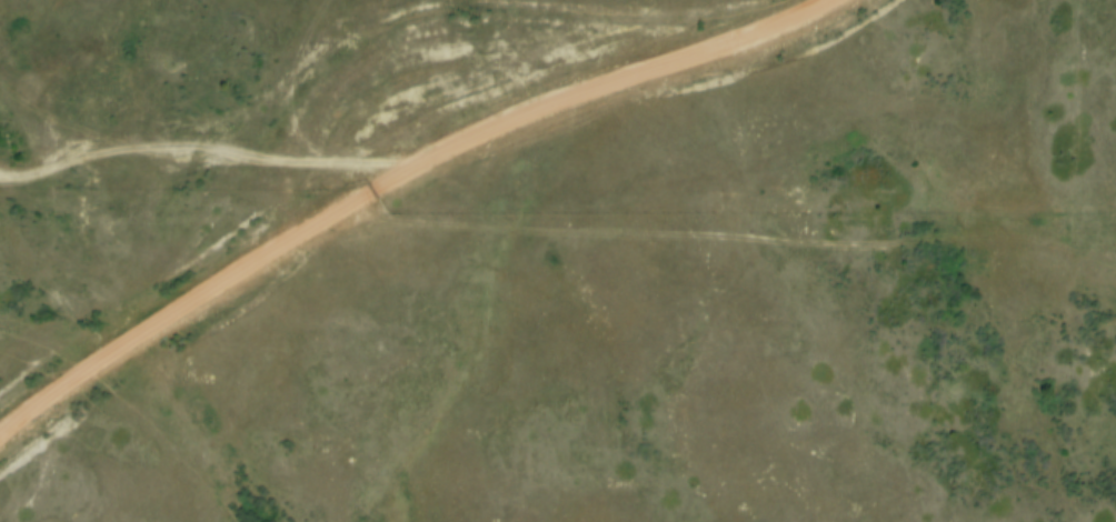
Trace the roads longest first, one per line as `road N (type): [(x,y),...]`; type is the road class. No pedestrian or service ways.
road 1 (residential): [(832,0),(755,38),(542,106),(430,158),(169,317),(0,438)]
road 2 (track): [(338,214),(817,245),(1018,233),(1115,262)]
road 3 (track): [(257,159),(287,98),(329,53),(372,26),(427,9),(510,6),(619,18),(729,12),(769,0)]
road 4 (track): [(0,174),(31,173),(70,149),(108,144),(412,169)]

